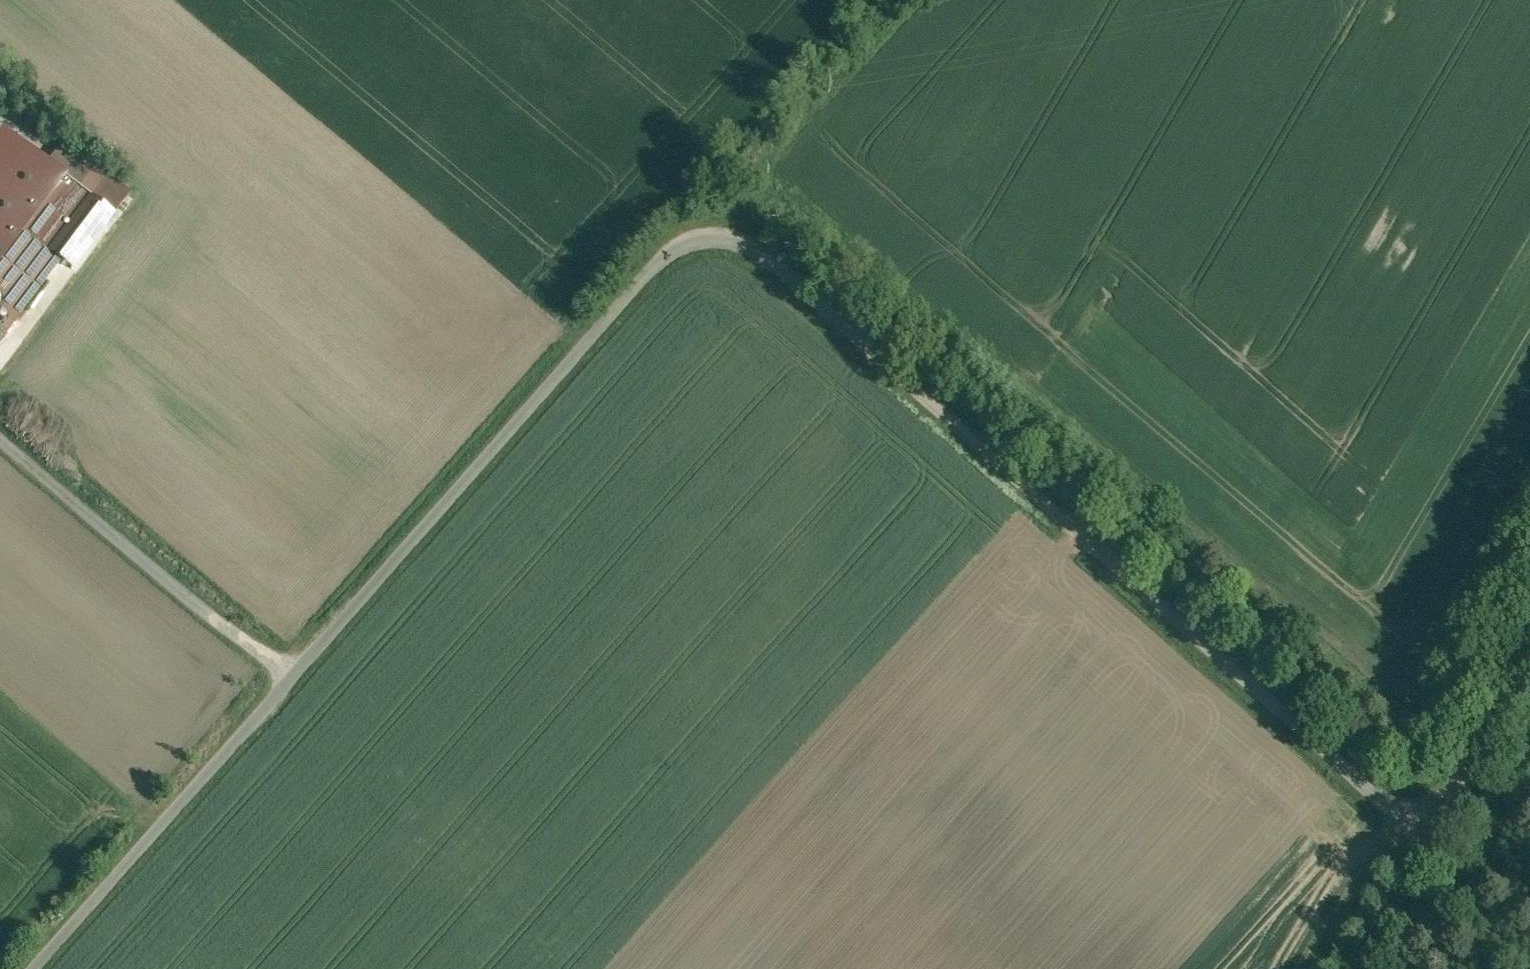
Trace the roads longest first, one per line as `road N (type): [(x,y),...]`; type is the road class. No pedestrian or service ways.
road 1 (unclassified): [(32,968),(142,855),(658,262),(695,241),(728,239),(760,254),(1383,803),(1425,809),(1448,795),(1529,667)]
road 2 (track): [(1425,809),(1419,859),(1369,968)]

